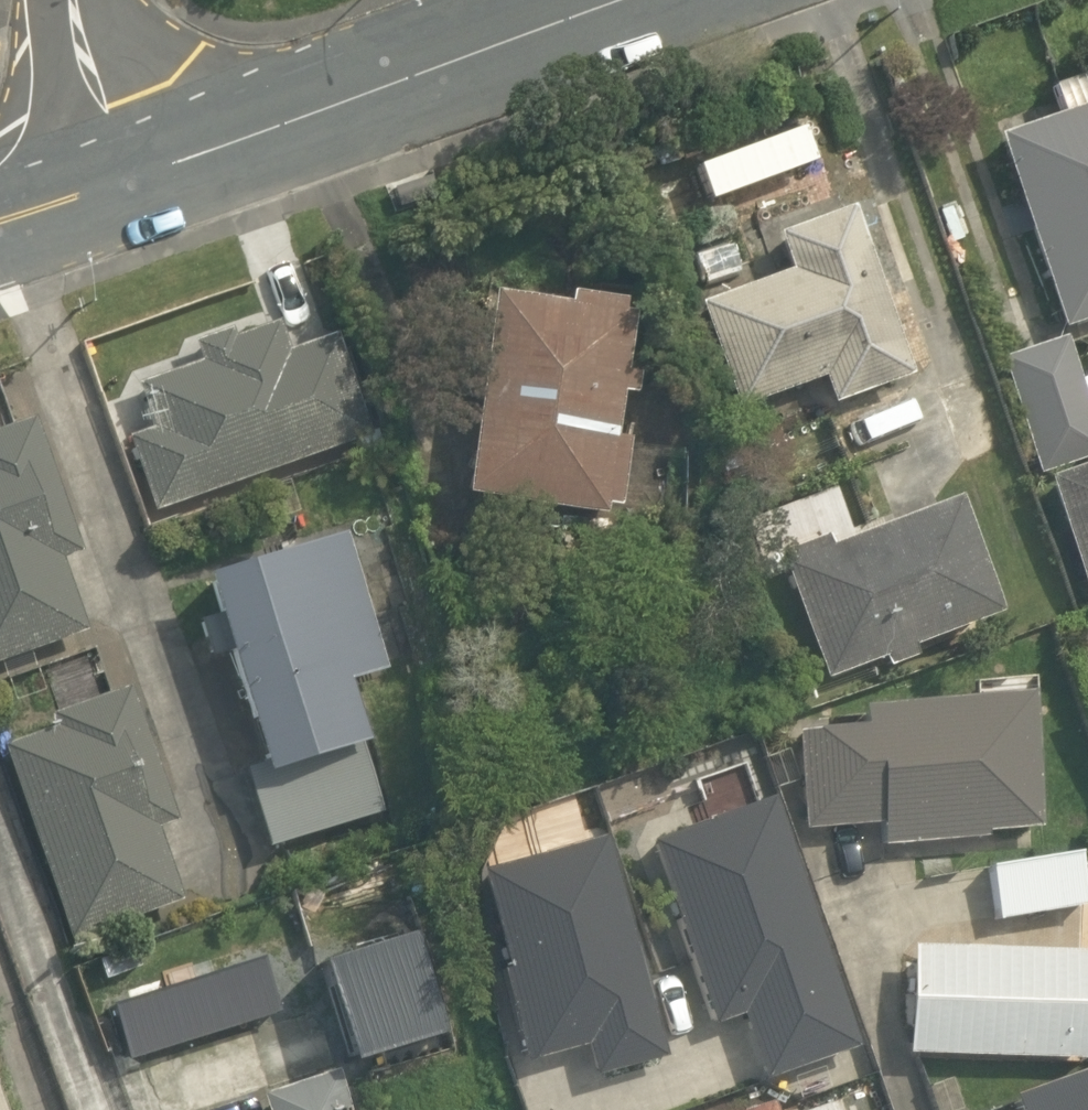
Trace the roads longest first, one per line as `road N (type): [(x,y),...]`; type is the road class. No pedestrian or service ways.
road 1 (tertiary): [(119,187),(632,0)]
road 2 (residential): [(119,187),(75,0)]
road 3 (tertiary): [(0,223),(119,187)]

